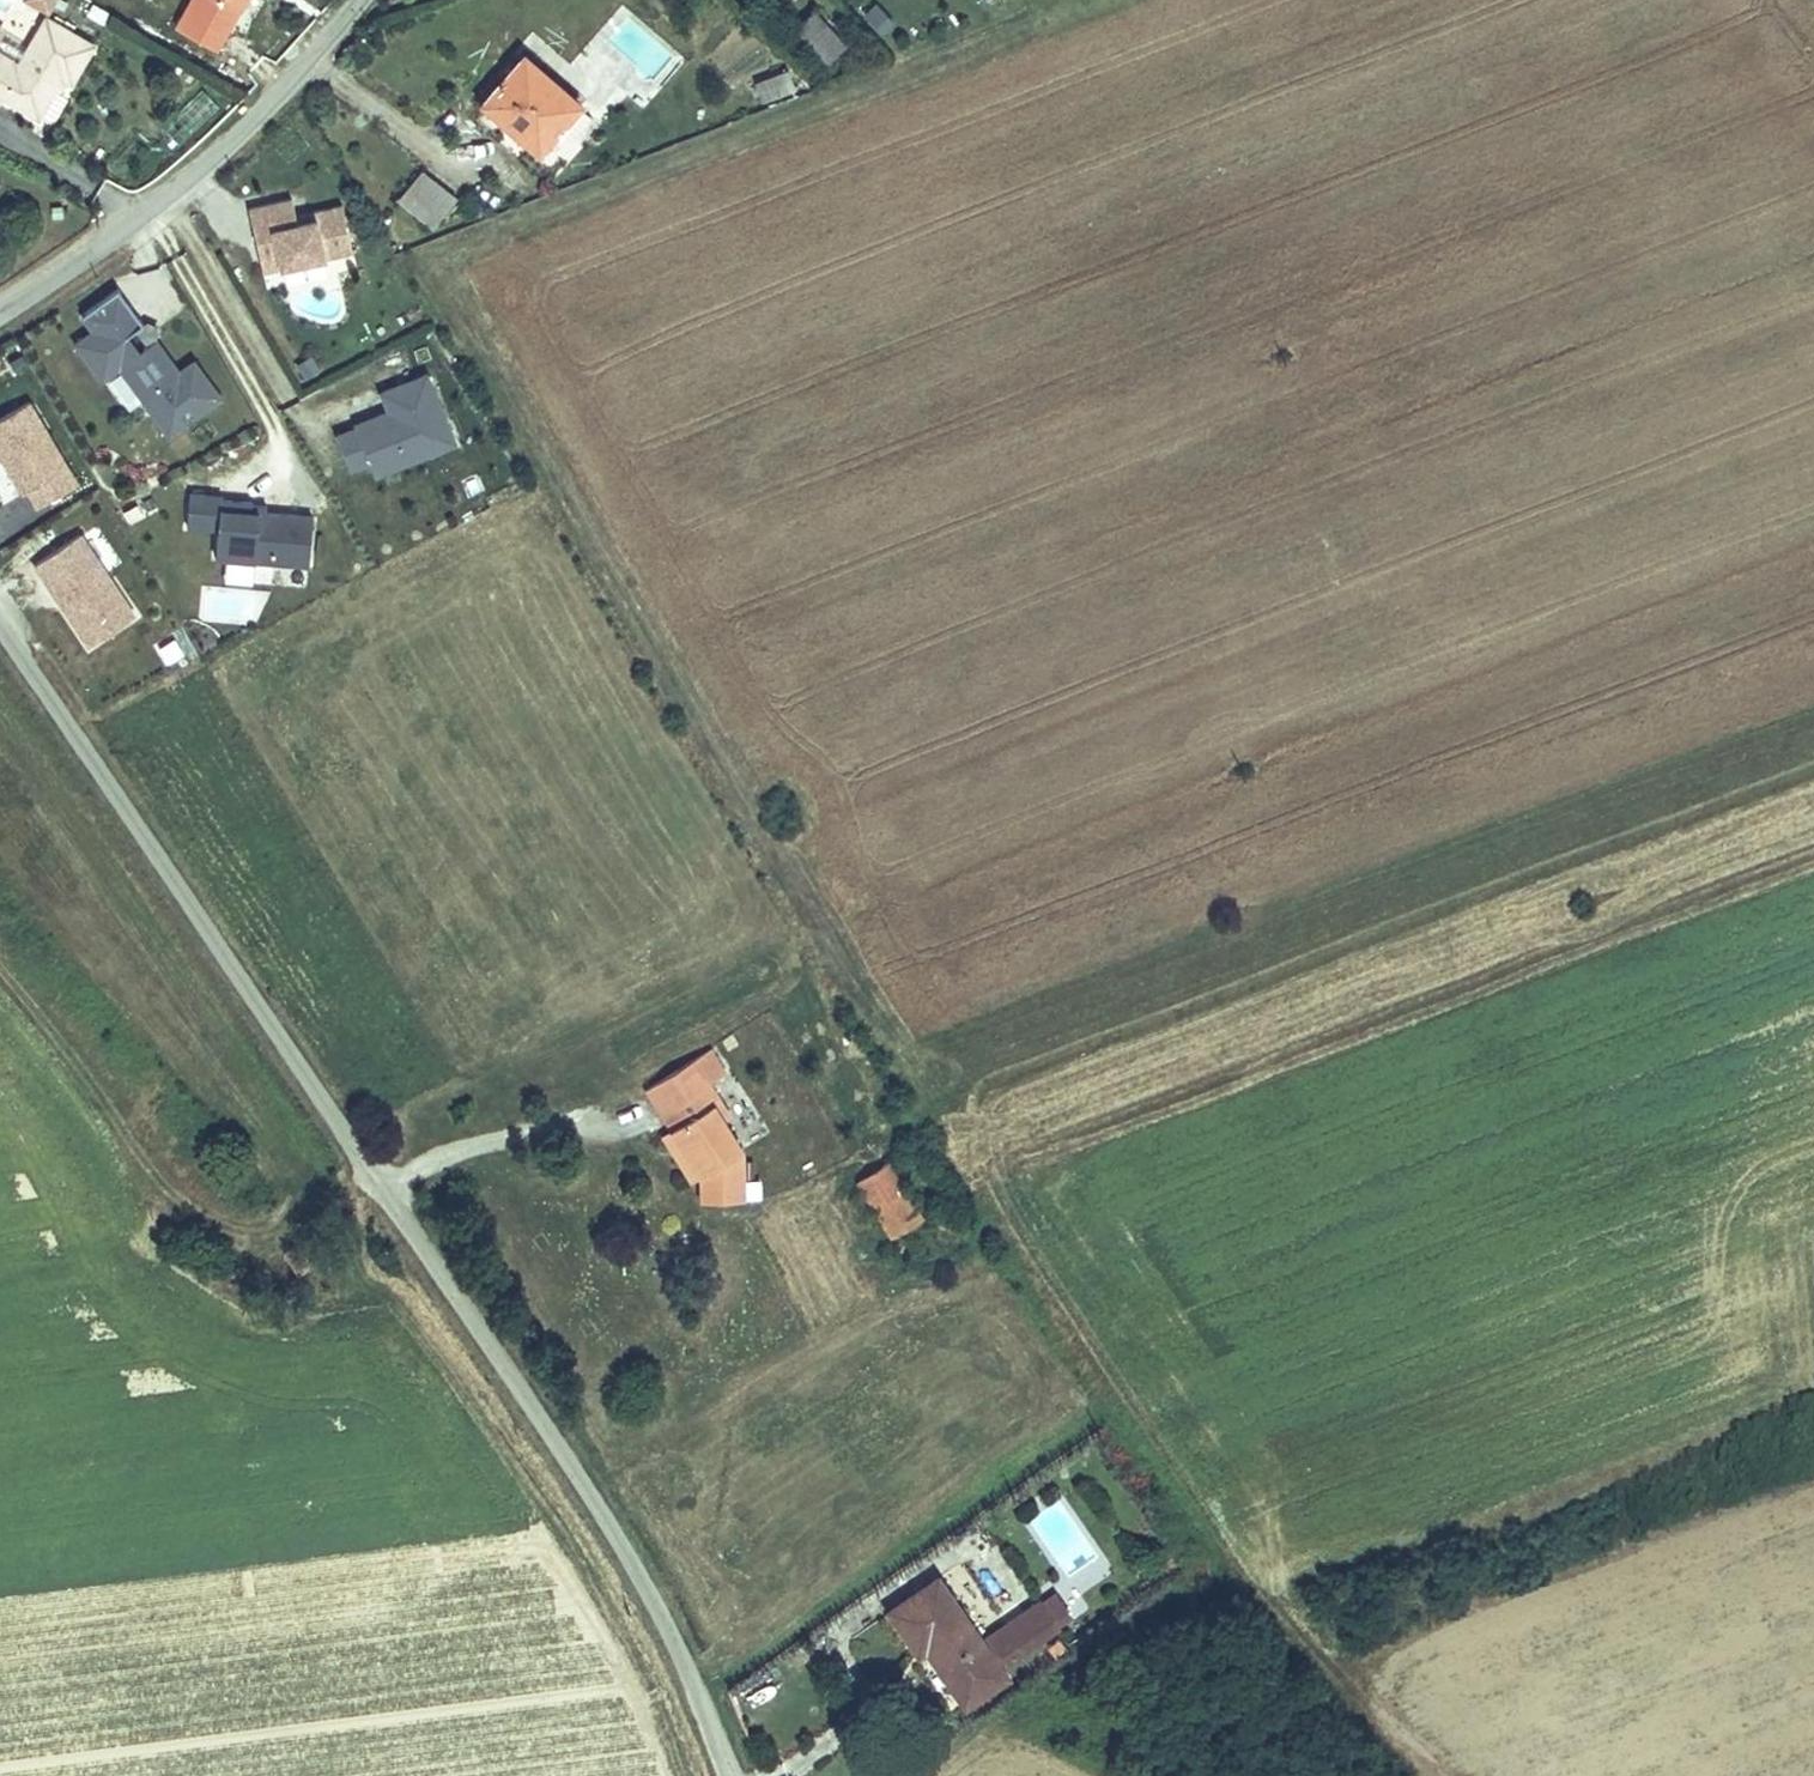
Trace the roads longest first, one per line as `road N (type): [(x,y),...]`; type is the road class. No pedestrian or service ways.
road 1 (unclassified): [(0,624),(645,1578),(730,1775)]
road 2 (unclassified): [(358,0),(234,144),(131,225),(0,310)]

